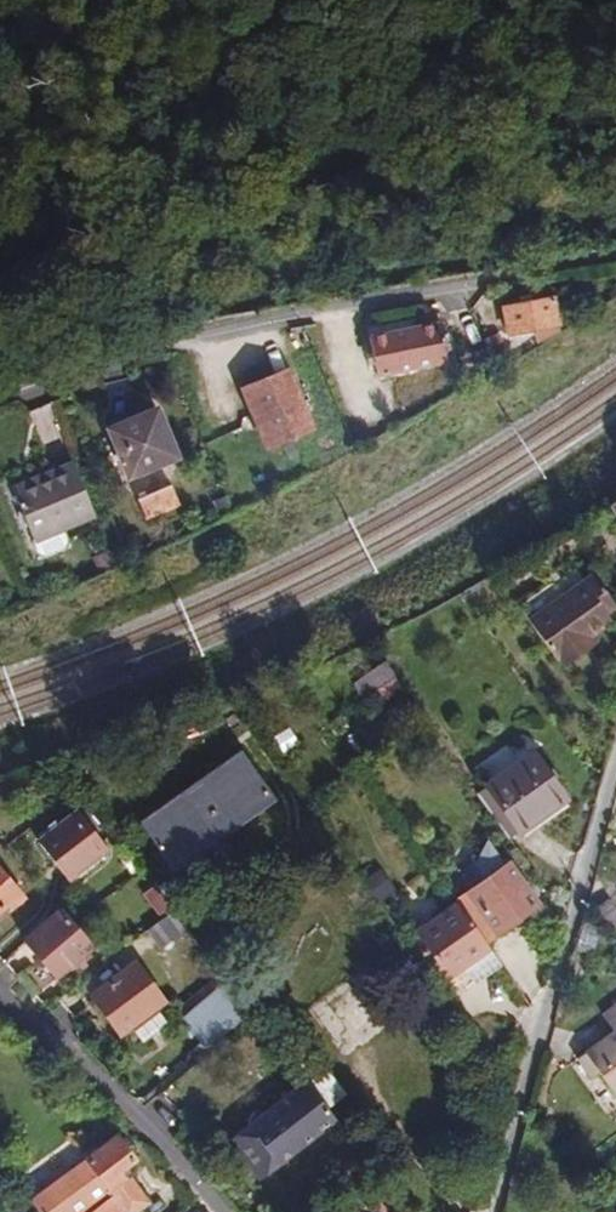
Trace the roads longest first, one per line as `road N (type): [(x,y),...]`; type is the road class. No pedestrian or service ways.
road 1 (residential): [(0,388),(173,338),(489,282)]
road 2 (residential): [(494,1211),(615,754)]
road 3 (residential): [(226,1211),(196,1172),(0,998)]
road 4 (track): [(366,1093),(468,1211)]

